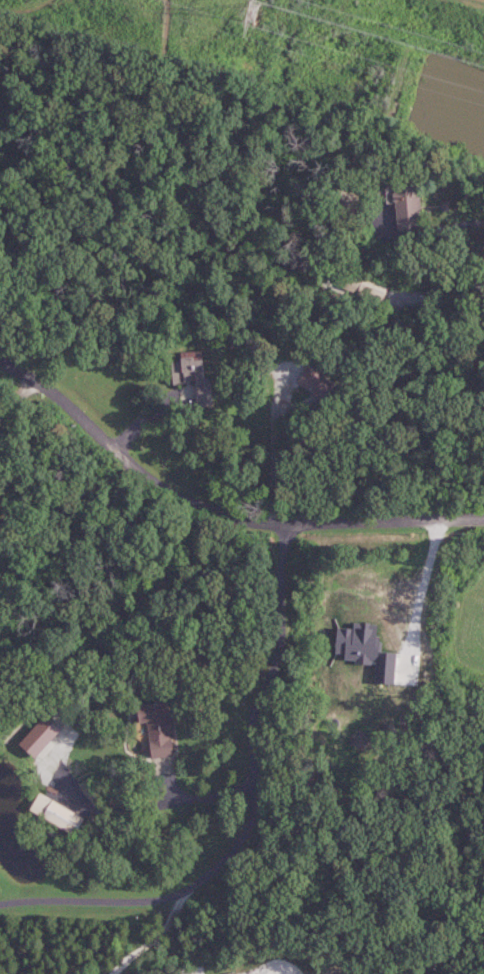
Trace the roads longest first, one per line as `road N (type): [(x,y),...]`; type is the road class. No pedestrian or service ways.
road 1 (residential): [(288,525),(279,650),(255,713),(251,826),(211,873),(174,895),(0,903)]
road 2 (residential): [(483,519),(288,525),(189,503),(64,399),(0,361)]

